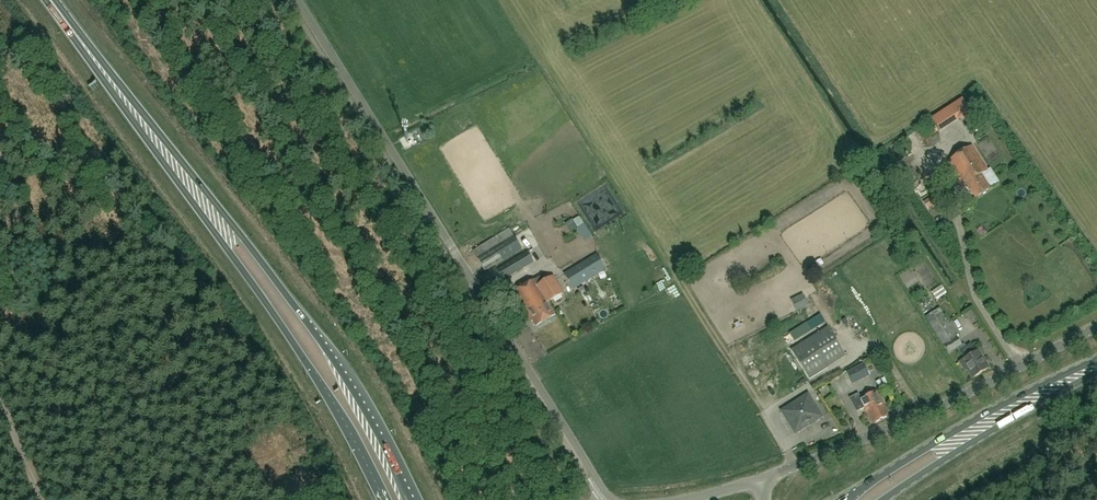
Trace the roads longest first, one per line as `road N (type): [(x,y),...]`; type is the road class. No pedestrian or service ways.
road 1 (trunk): [(412,499),(330,352),(66,21)]
road 2 (unclassified): [(297,0),(610,498)]
road 3 (trunk): [(66,21),(292,337),(385,499)]
road 4 (unclassified): [(761,479),(930,411),(1096,329)]
road 5 (trunk): [(1096,362),(1009,404),(847,499)]
road 6 (trunk): [(884,499),(1096,371)]

